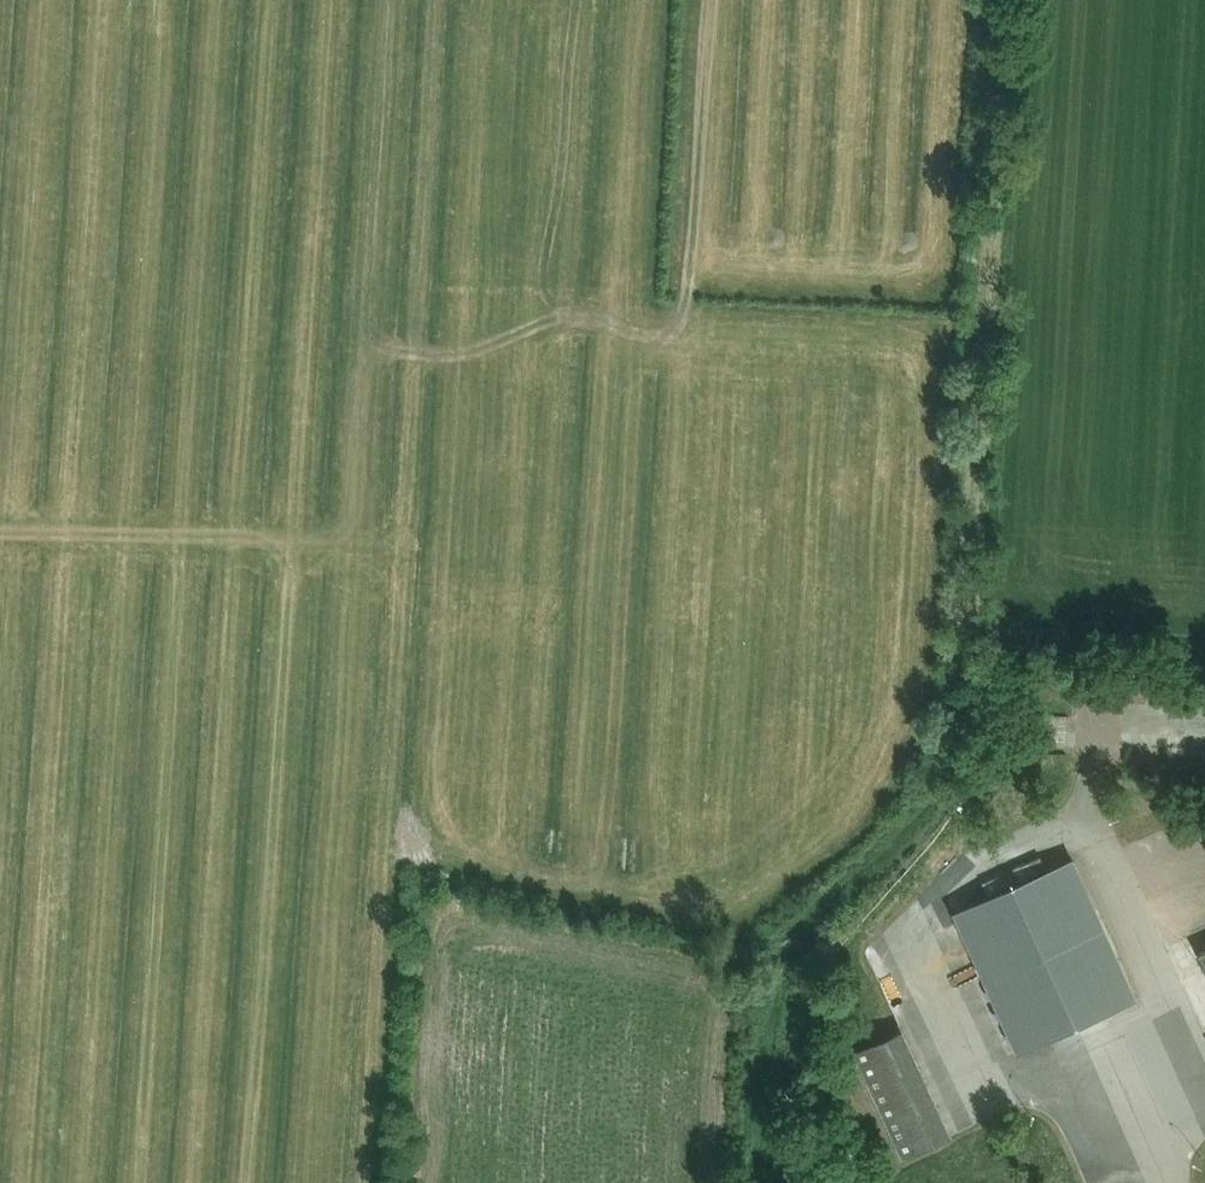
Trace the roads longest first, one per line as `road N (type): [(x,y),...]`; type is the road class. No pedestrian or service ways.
road 1 (track): [(1006,0),(960,734),(932,795),(777,971),(757,1182)]

